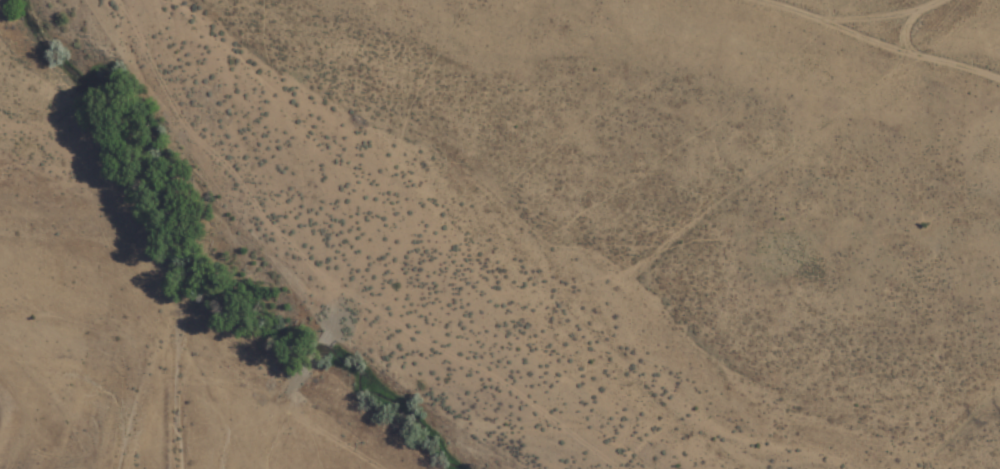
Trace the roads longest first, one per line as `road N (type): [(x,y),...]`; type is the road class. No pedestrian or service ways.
road 1 (track): [(999,28),(835,51),(579,0)]

